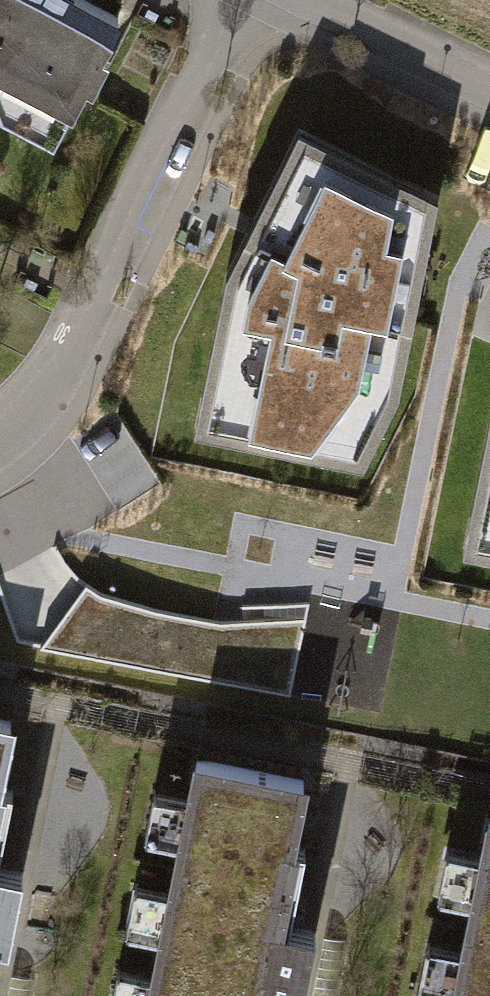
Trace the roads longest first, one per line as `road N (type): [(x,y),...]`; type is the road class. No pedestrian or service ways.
road 1 (residential): [(244,0),(29,410),(0,438)]
road 2 (residential): [(489,86),(309,0)]

